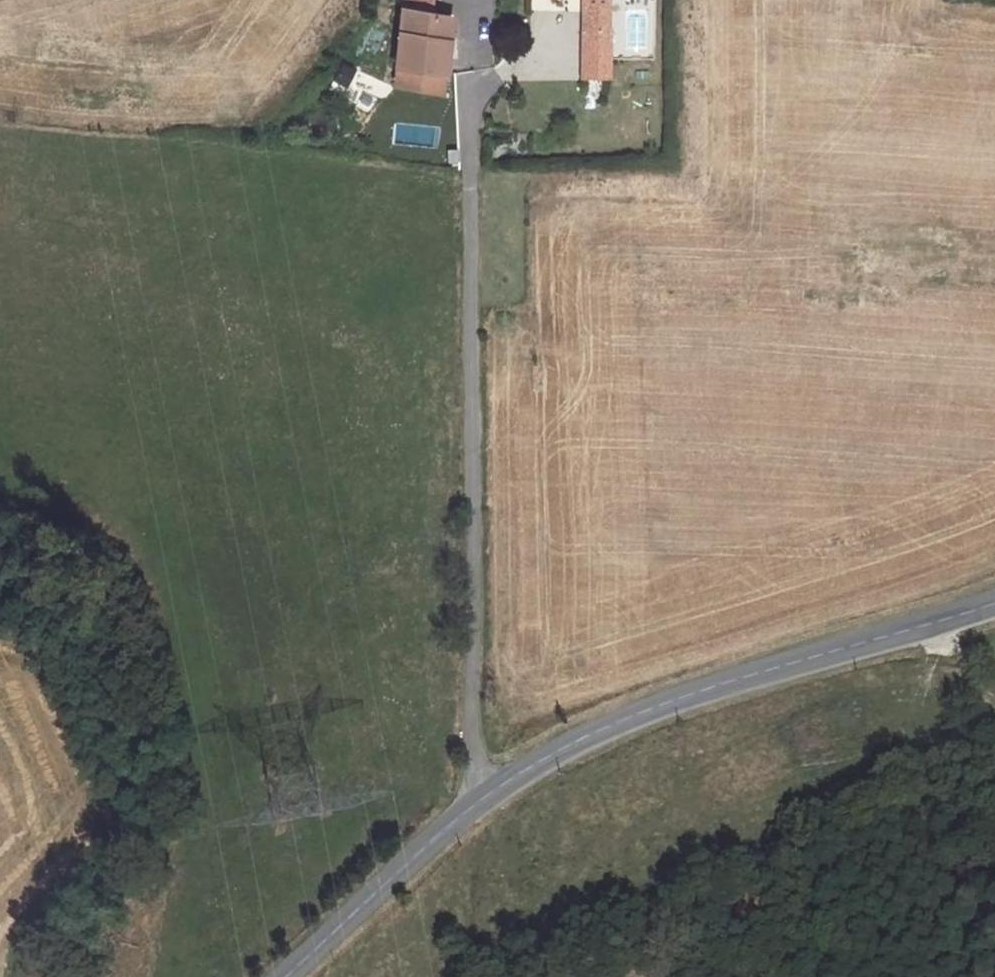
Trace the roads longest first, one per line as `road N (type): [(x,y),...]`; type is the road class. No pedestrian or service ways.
road 1 (tertiary): [(994,603),(770,666),(580,732),(484,796),(285,976)]

